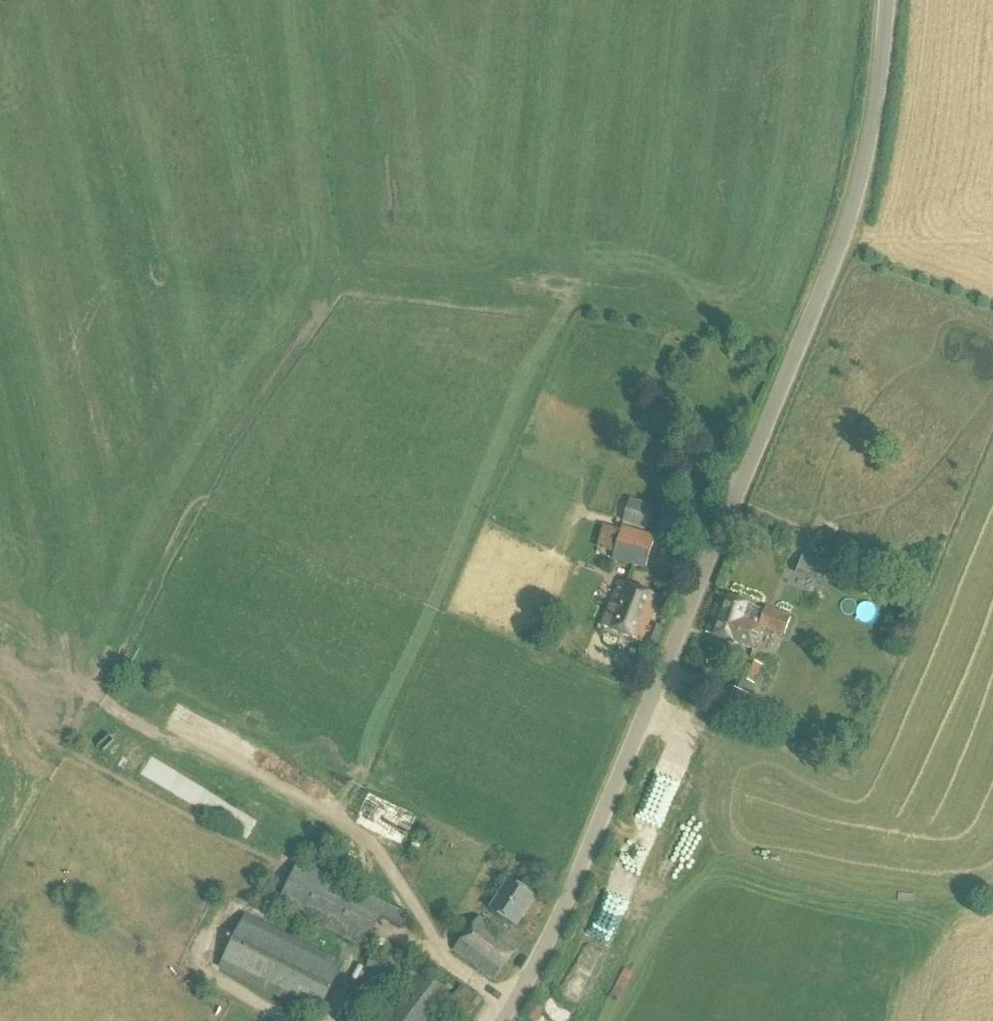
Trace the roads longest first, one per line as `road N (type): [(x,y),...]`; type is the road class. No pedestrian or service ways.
road 1 (unclassified): [(497,1020),(565,913),(867,184),(891,0)]

